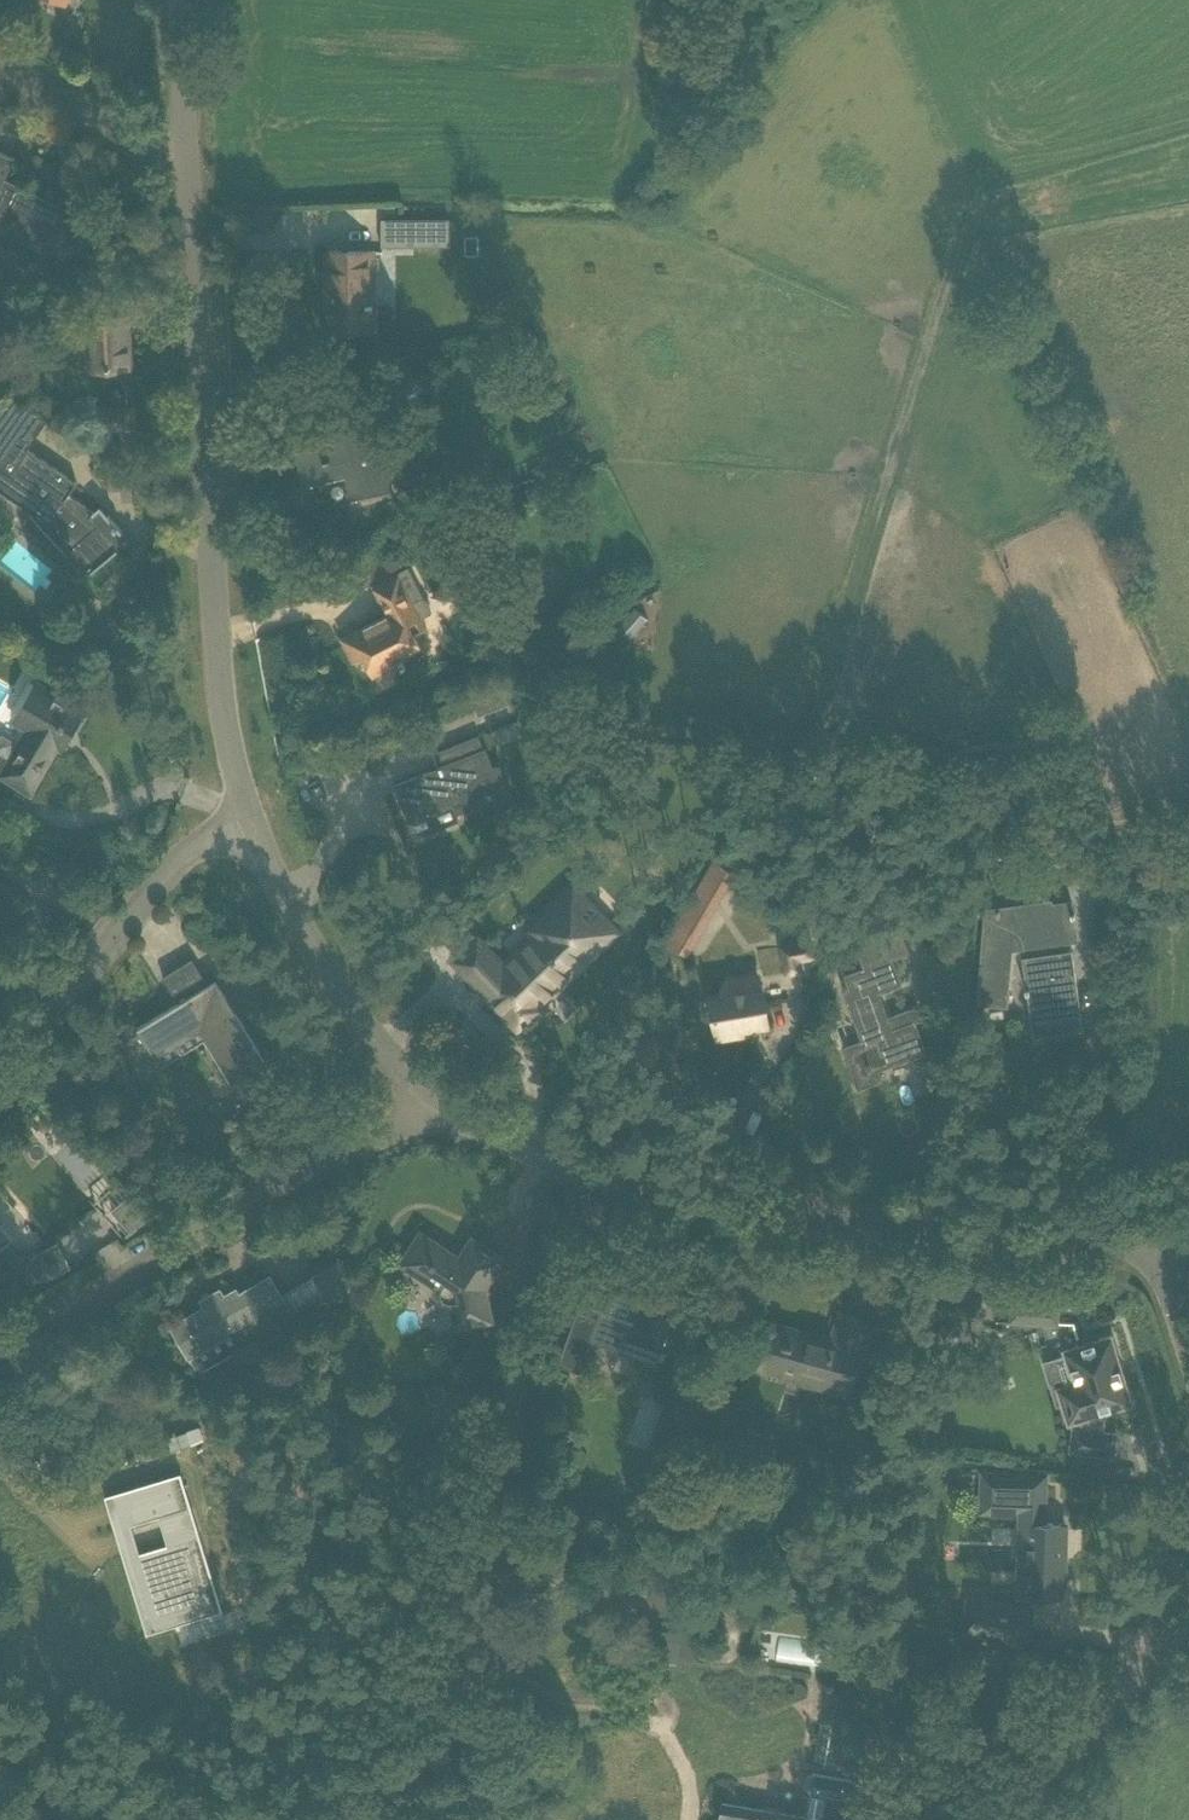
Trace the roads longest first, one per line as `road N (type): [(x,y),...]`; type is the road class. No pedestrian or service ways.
road 1 (residential): [(1134,1215),(726,1178),(622,1178),(514,1141),(440,1093)]
road 2 (residential): [(227,744),(207,636),(172,120)]
road 3 (residential): [(0,1344),(93,1260),(164,1212),(288,1147),(440,1093)]
road 4 (residential): [(440,1093),(278,867),(227,744)]
road 5 (residential): [(0,1042),(227,744)]
road 6 (residential): [(974,1819),(1084,1678),(1188,1564)]
road 7 (residential): [(172,120),(125,120),(0,59)]
road 8 (residential): [(1188,1374),(1134,1215)]

